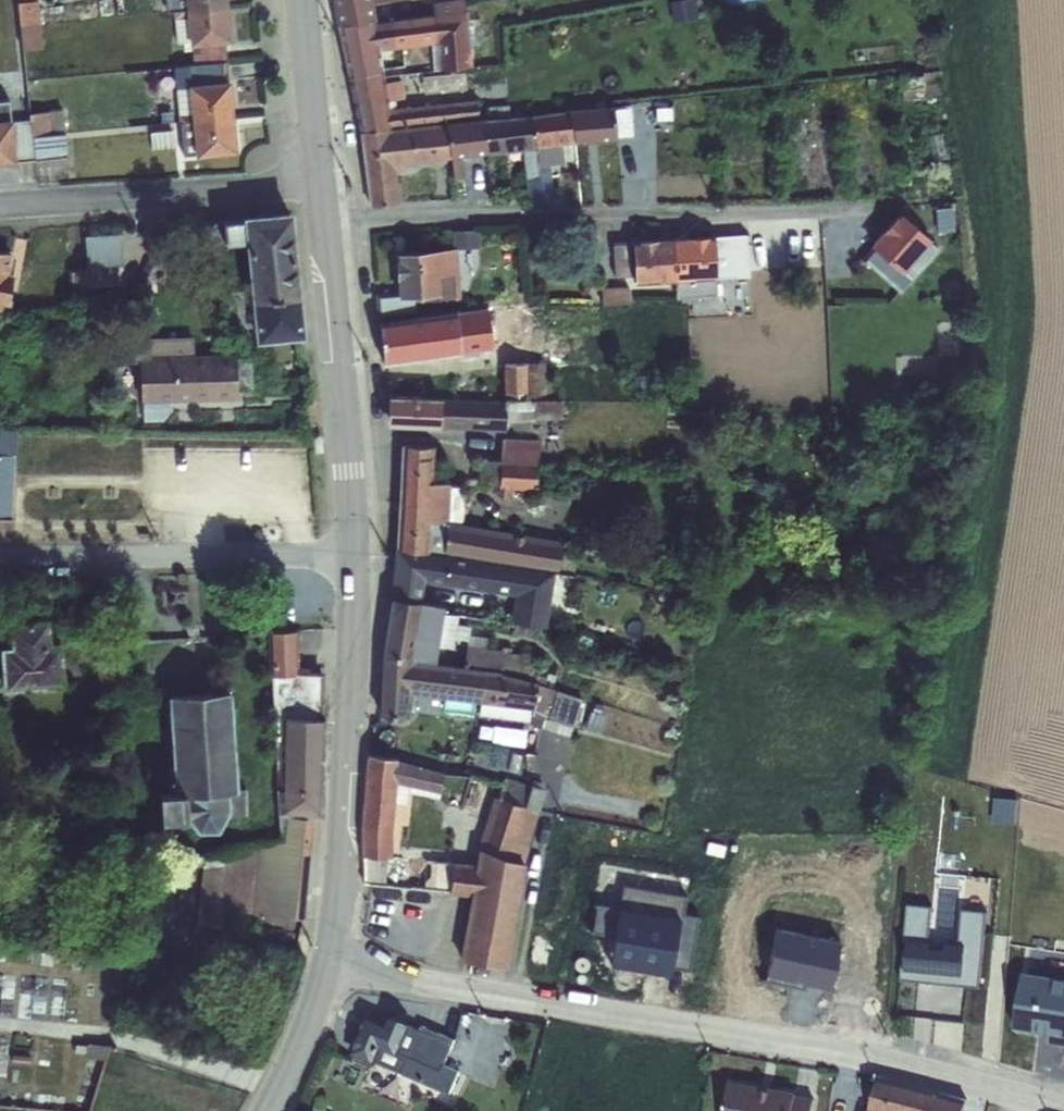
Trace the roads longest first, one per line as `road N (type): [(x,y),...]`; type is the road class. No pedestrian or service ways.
road 1 (residential): [(343,952),(427,979),(929,1062),(1063,1100)]
road 2 (residential): [(322,224),(479,208),(610,220),(856,210)]
road 3 (tertiary): [(343,952),(348,554)]
road 4 (residential): [(348,554),(0,558)]
road 5 (tertiary): [(348,554),(322,224)]
road 6 (residential): [(317,181),(0,206)]
road 7 (tertiary): [(317,181),(298,0)]
road 8 (tertiary): [(280,1110),(343,952)]

